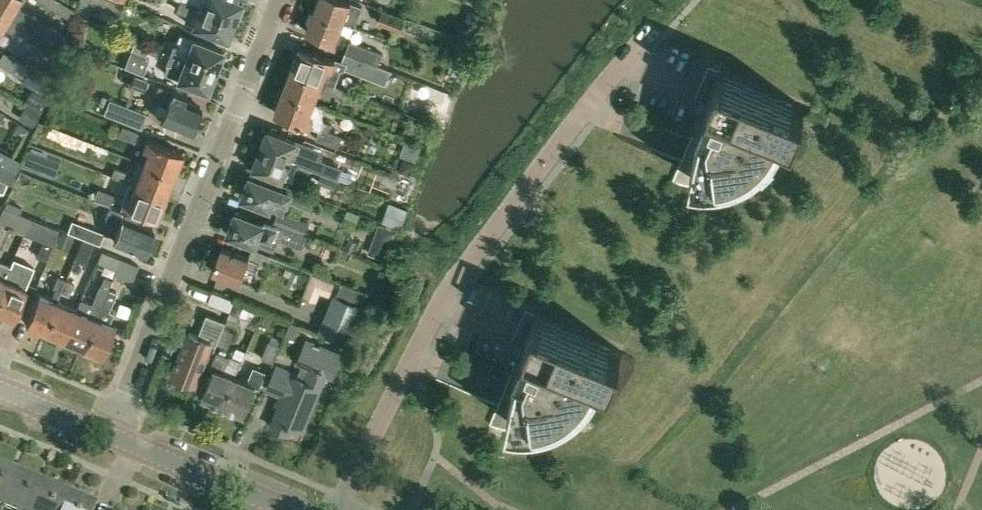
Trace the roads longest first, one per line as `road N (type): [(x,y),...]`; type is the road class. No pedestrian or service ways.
road 1 (residential): [(337,509),(453,287),(635,55)]
road 2 (residential): [(106,436),(276,0)]
road 3 (tertiary): [(286,509),(106,436)]

